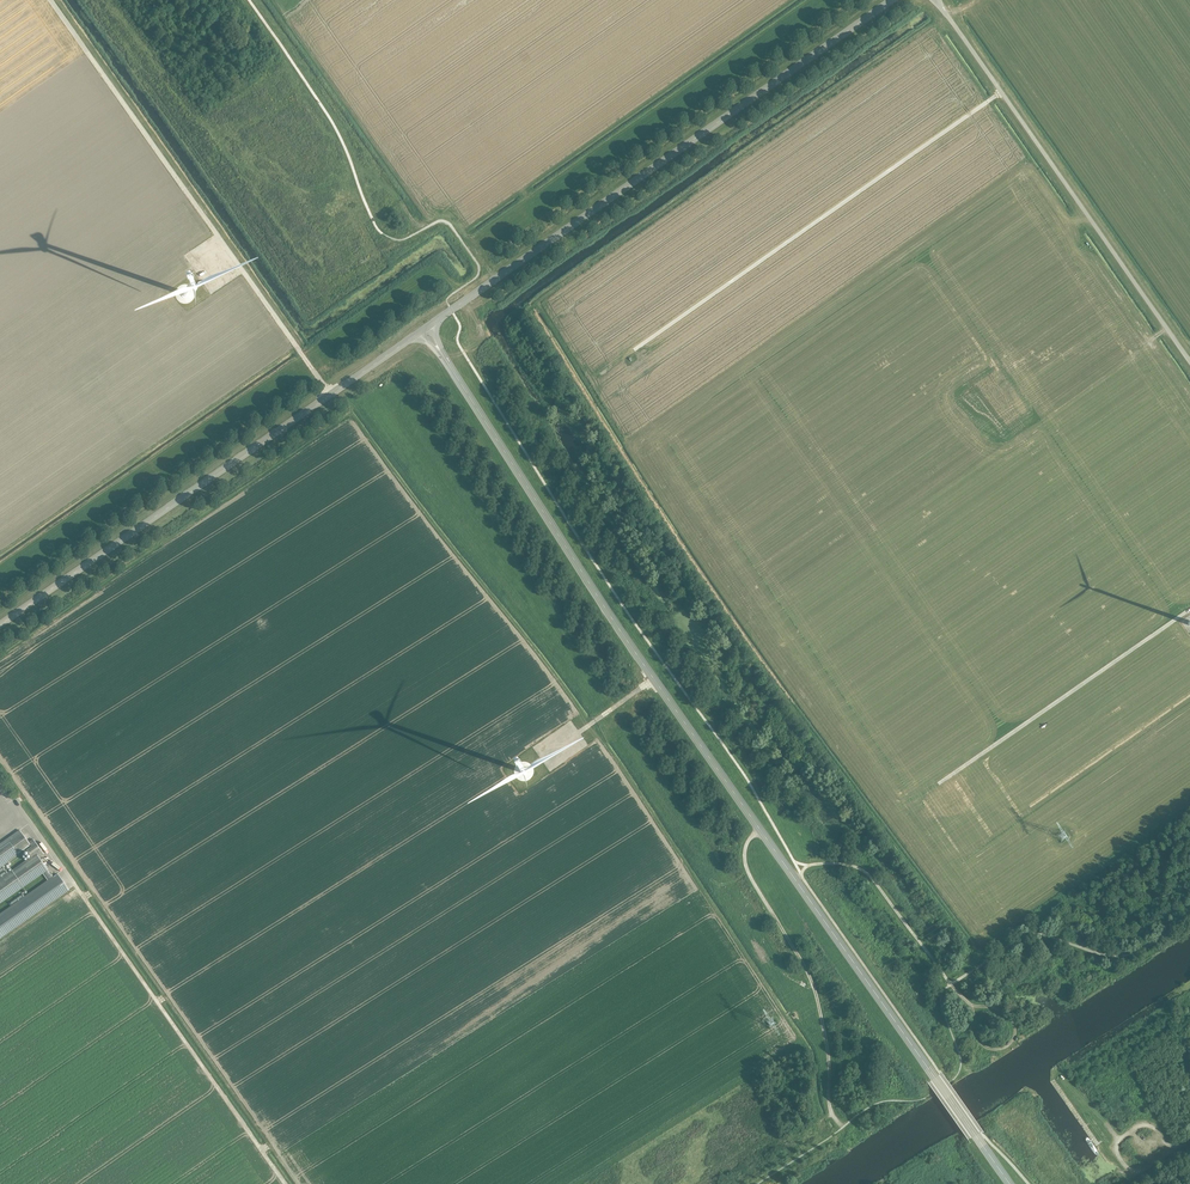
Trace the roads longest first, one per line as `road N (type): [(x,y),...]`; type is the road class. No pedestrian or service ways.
road 1 (tertiary): [(1009,1183),(615,625),(426,329)]
road 2 (unclassified): [(426,329),(892,0)]
road 3 (tertiary): [(0,625),(426,329)]
road 4 (unclassified): [(1189,364),(937,0)]
road 5 (track): [(759,829),(746,843),(744,859),(811,978),(829,1057),(830,1106),(844,1127)]
road 6 (track): [(1189,1023),(1074,1065)]

